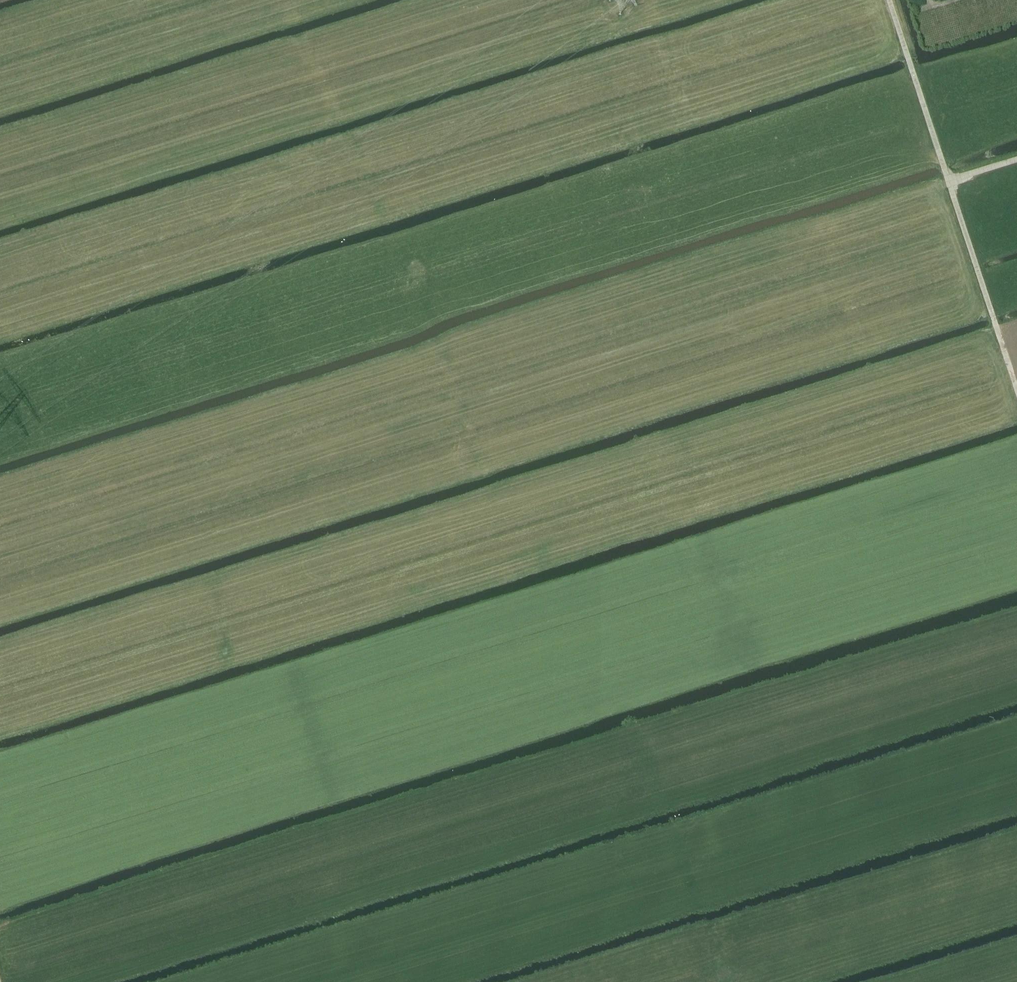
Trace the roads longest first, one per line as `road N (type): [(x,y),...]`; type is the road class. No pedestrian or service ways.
road 1 (track): [(1016,161),(948,182),(889,0)]
road 2 (track): [(948,182),(1016,393)]

